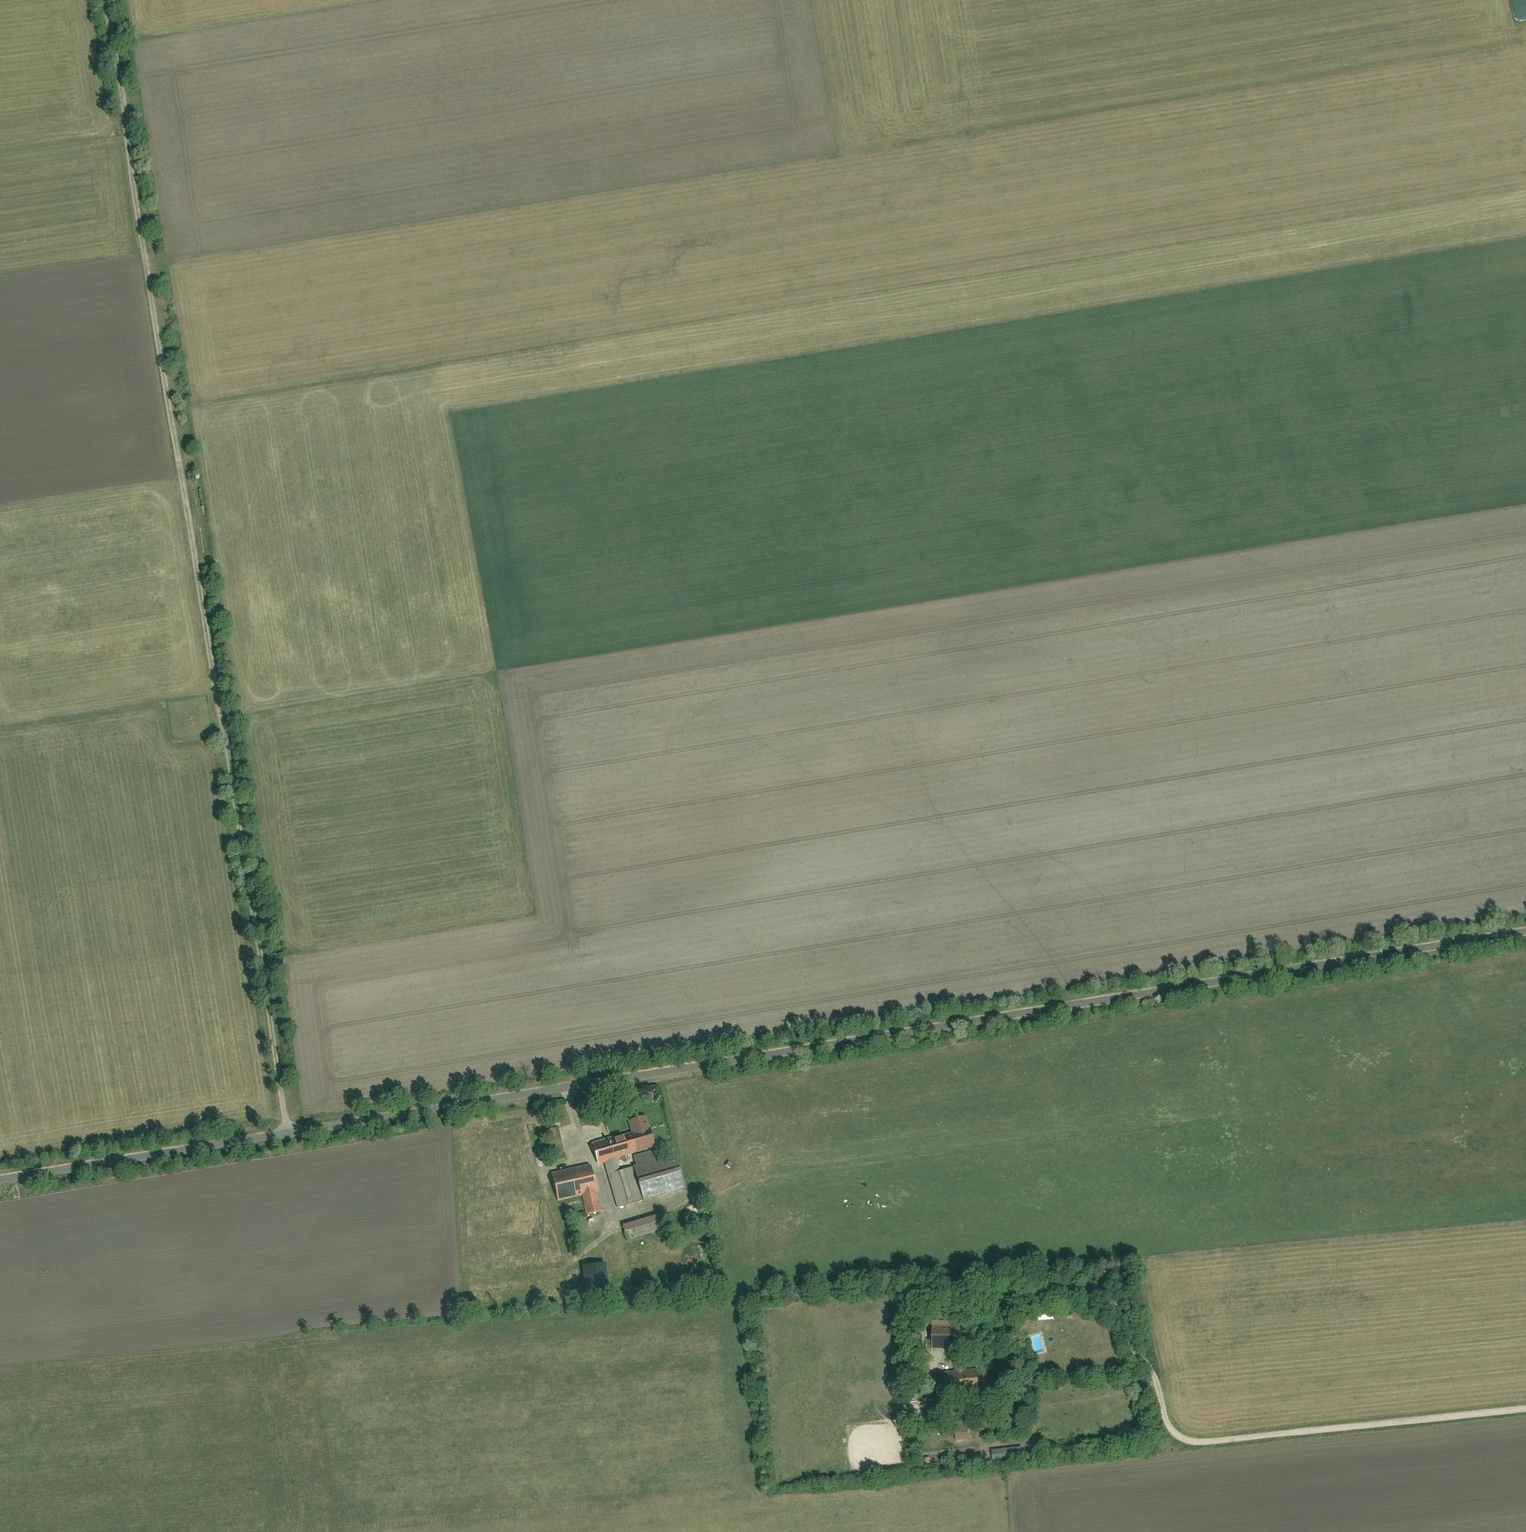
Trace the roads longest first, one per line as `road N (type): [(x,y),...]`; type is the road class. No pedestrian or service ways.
road 1 (residential): [(0,1180),(1525,932)]
road 2 (track): [(288,1134),(105,0)]
road 3 (track): [(1525,1410),(1208,1444),(1181,1439),(1169,1431),(1149,1372),(1106,1294),(1080,1286),(990,1303)]

